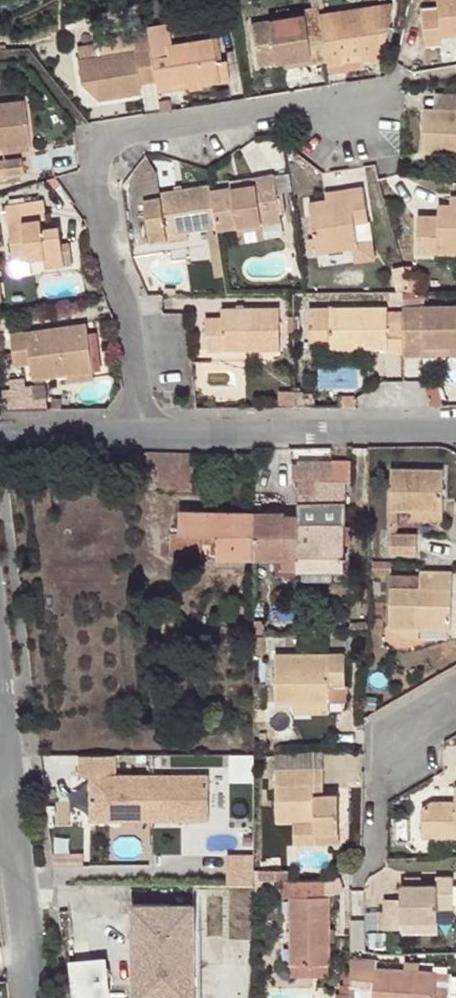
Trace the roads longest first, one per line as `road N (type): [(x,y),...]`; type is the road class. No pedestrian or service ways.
road 1 (residential): [(148,431),(95,189),(98,160),(143,128),(362,103)]
road 2 (residential): [(148,431),(455,426)]
road 3 (residential): [(455,676),(377,726),(375,857)]
road 4 (residential): [(34,997),(8,781)]
road 5 (residential): [(0,433),(148,431)]

